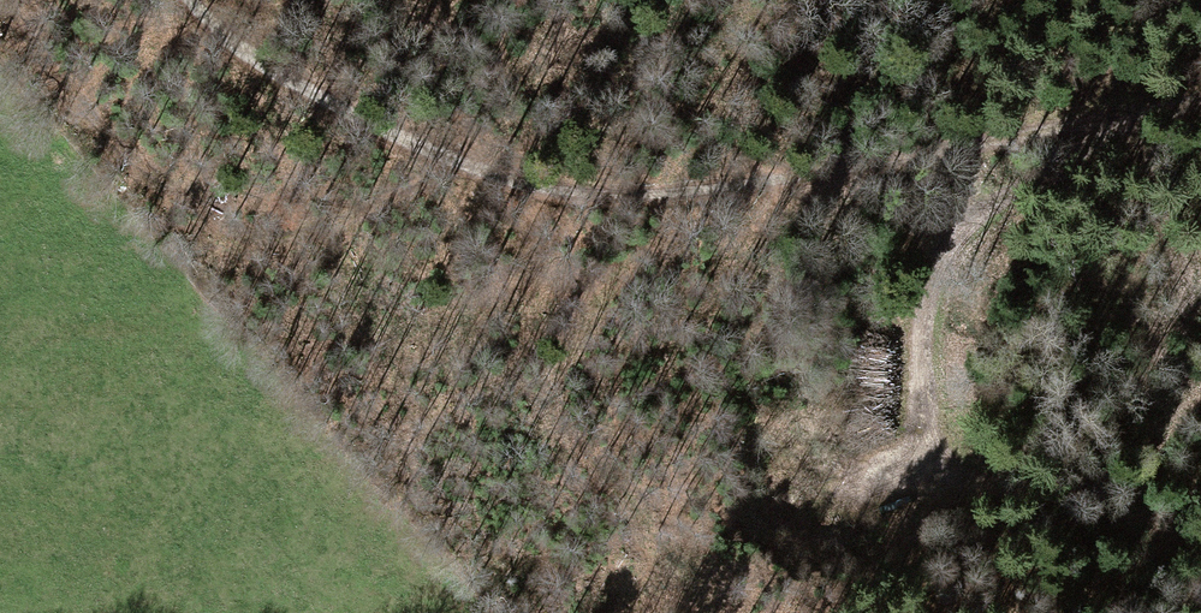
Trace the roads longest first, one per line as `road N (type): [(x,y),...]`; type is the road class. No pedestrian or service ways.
road 1 (track): [(159,0),(208,54),(416,178),(528,199),(702,208),(824,201),(1200,115)]
road 2 (track): [(1134,127),(1006,267),(974,318),(942,377),(931,448),(948,477),(1099,545),(1200,554)]
road 3 (track): [(460,186),(423,221),(218,287)]

